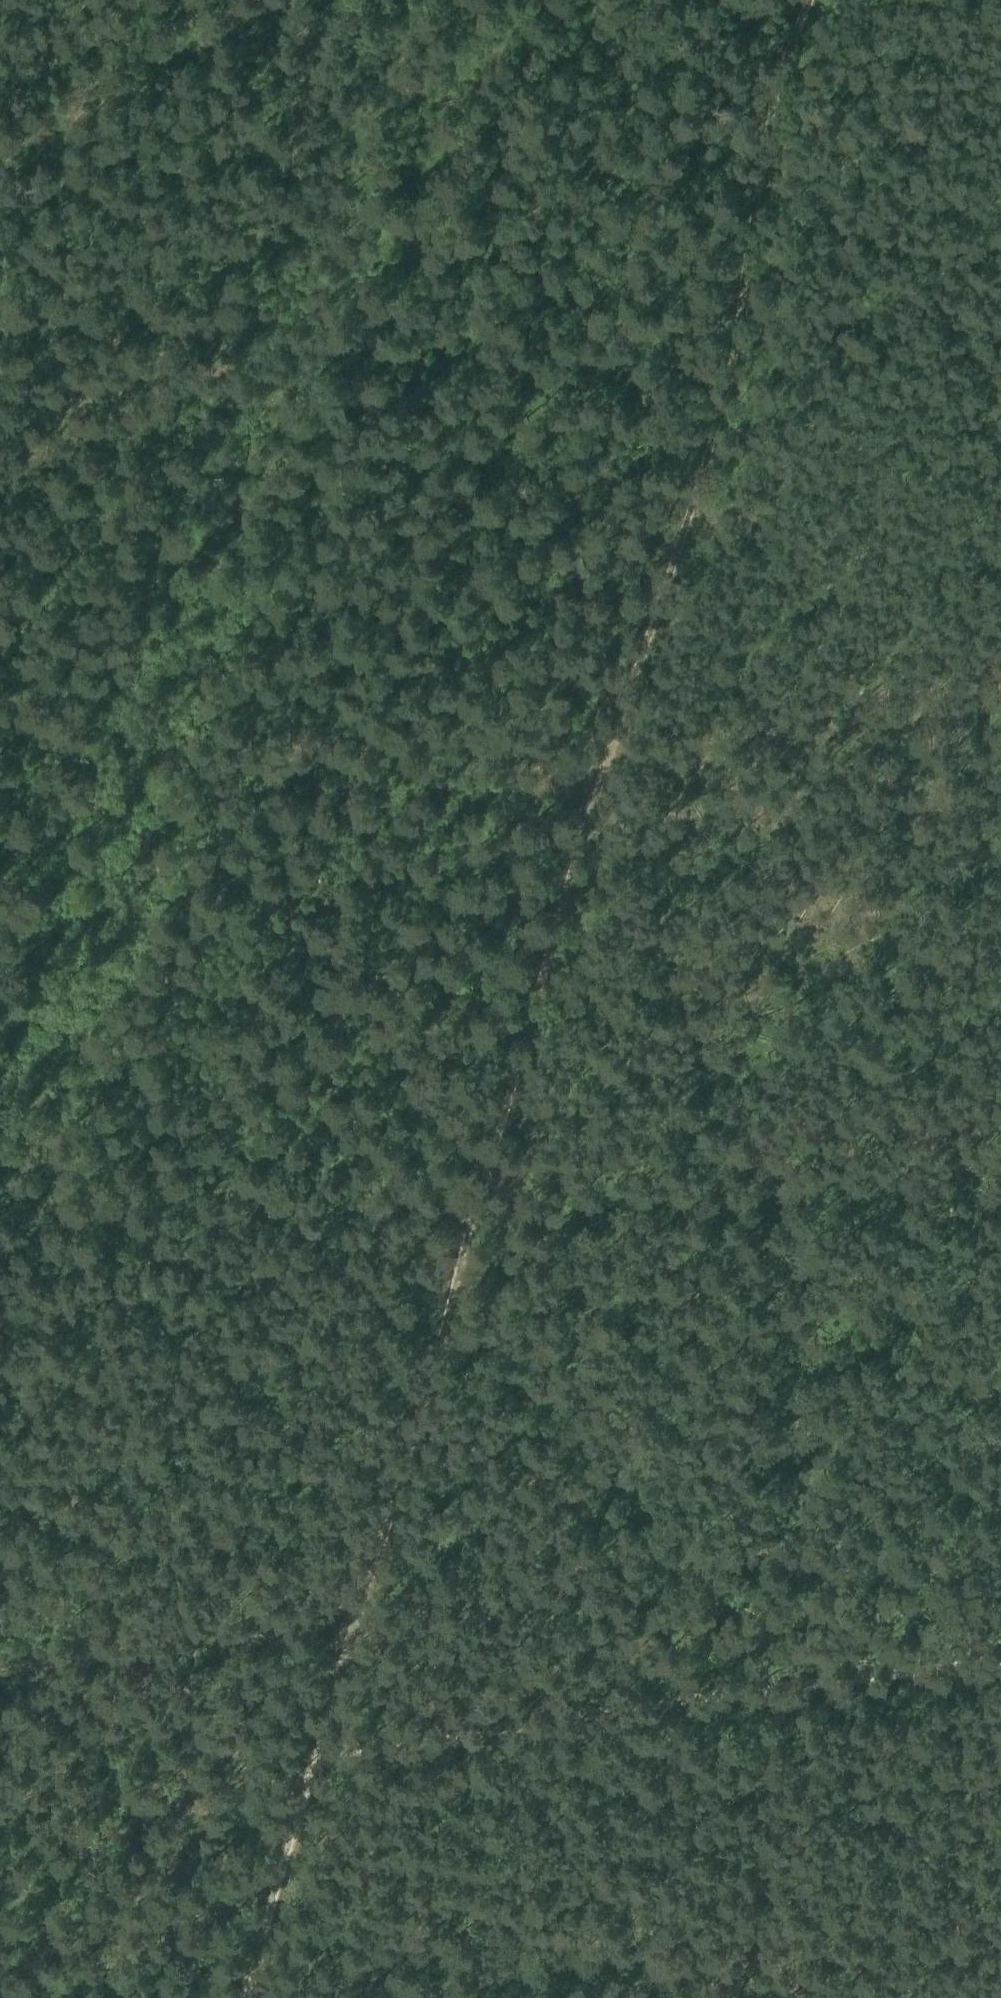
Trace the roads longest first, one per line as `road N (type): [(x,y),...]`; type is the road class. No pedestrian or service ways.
road 1 (track): [(801,0),(764,141),(739,315),(356,1623),(0,1674)]
road 2 (track): [(485,1184),(157,1208),(0,1185)]

